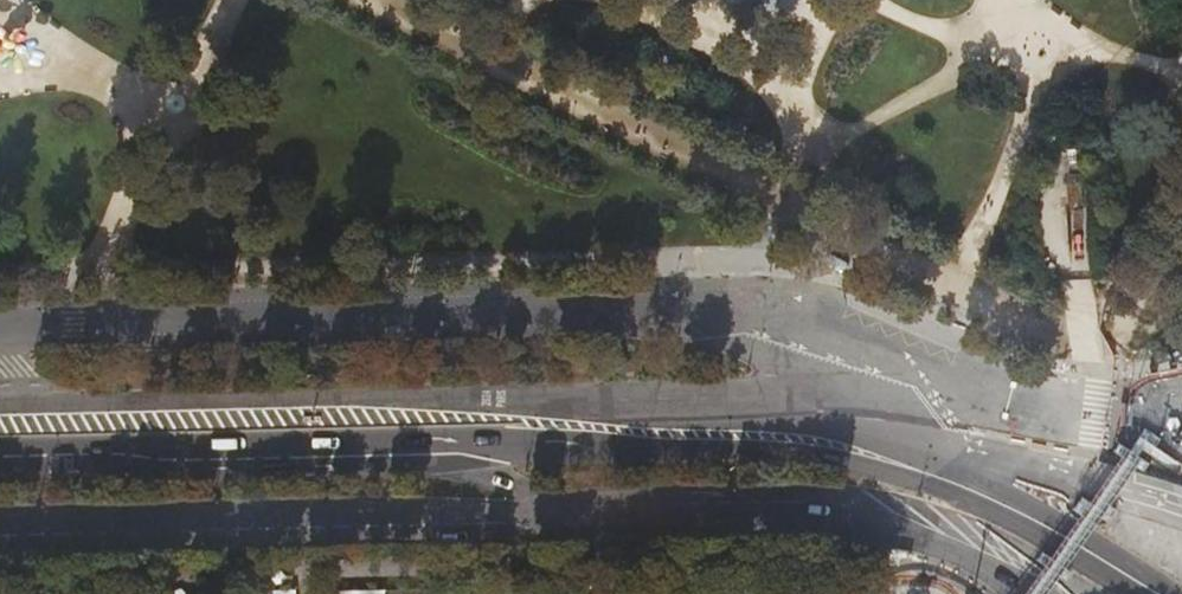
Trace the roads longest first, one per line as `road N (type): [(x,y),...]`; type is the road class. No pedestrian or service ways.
road 1 (residential): [(920,396),(836,338),(737,309),(660,303),(0,322)]
road 2 (tertiary): [(0,535),(616,522)]
road 3 (tertiary): [(616,522),(837,515),(945,532),(1023,593)]
road 4 (primary): [(815,437),(971,453),(1181,509)]
road 5 (primary): [(815,437),(956,481),(1028,515),(1147,593)]
road 6 (primary): [(0,436),(369,427)]
road 7 (primary): [(920,396),(817,389),(633,420)]
road 8 (primary): [(369,427),(616,522)]
road 9 (primary): [(369,427),(633,420)]
road 10 (primary): [(1181,413),(1080,418),(920,396)]
road 11 (primary): [(633,420),(815,437)]

